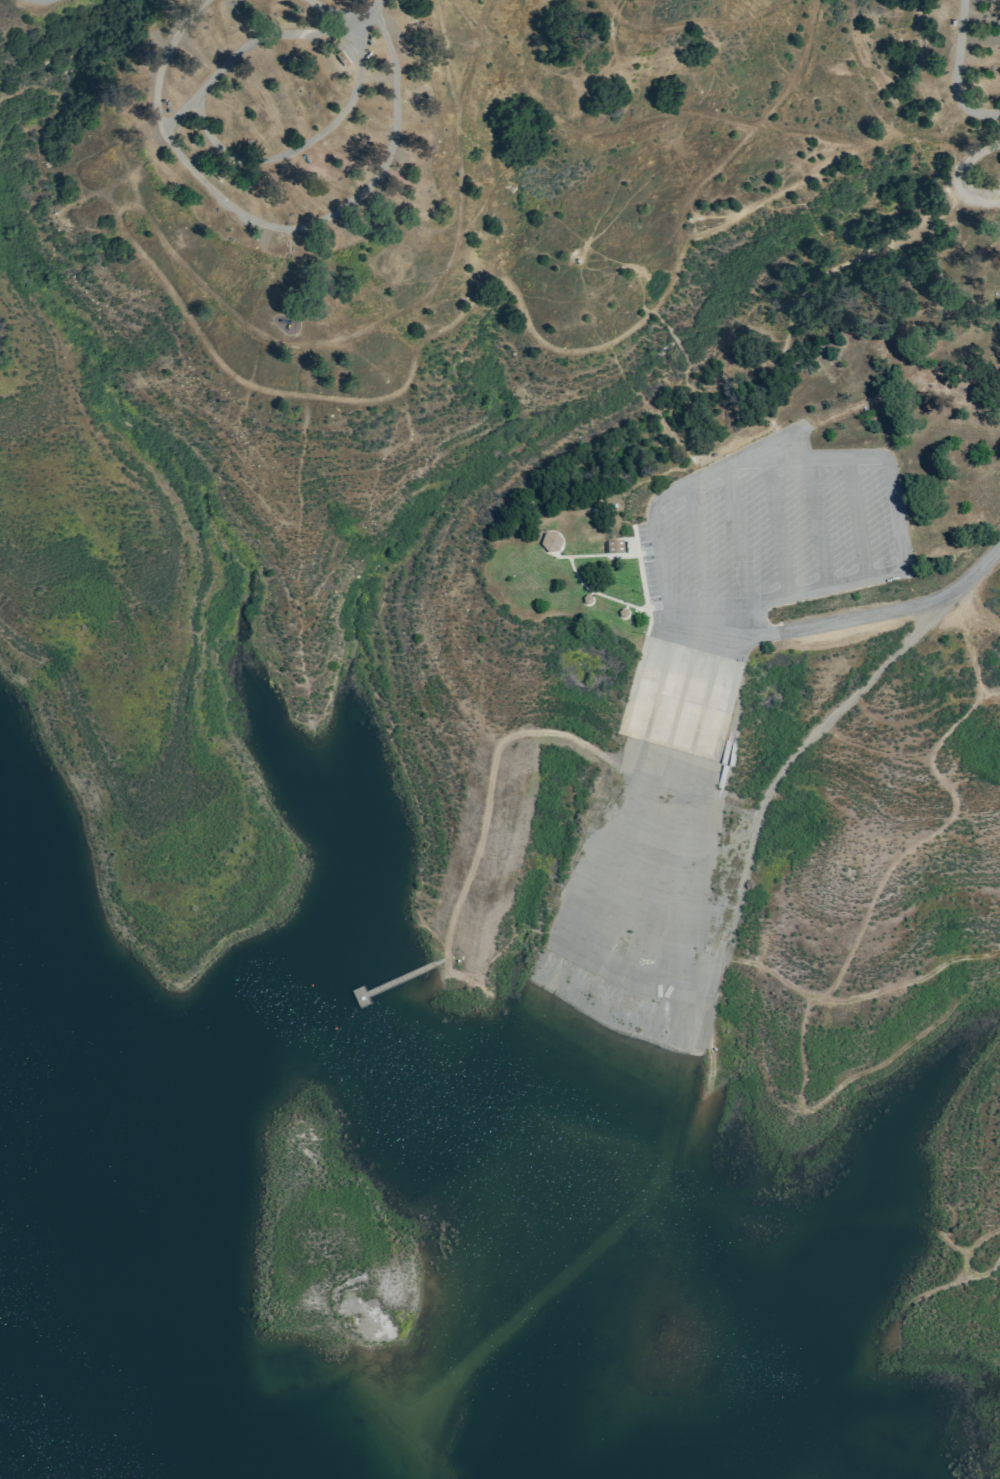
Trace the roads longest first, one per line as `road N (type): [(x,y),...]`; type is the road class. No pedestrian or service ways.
road 1 (track): [(659,803),(576,738),(512,733),(498,744),(444,971),(421,994)]

